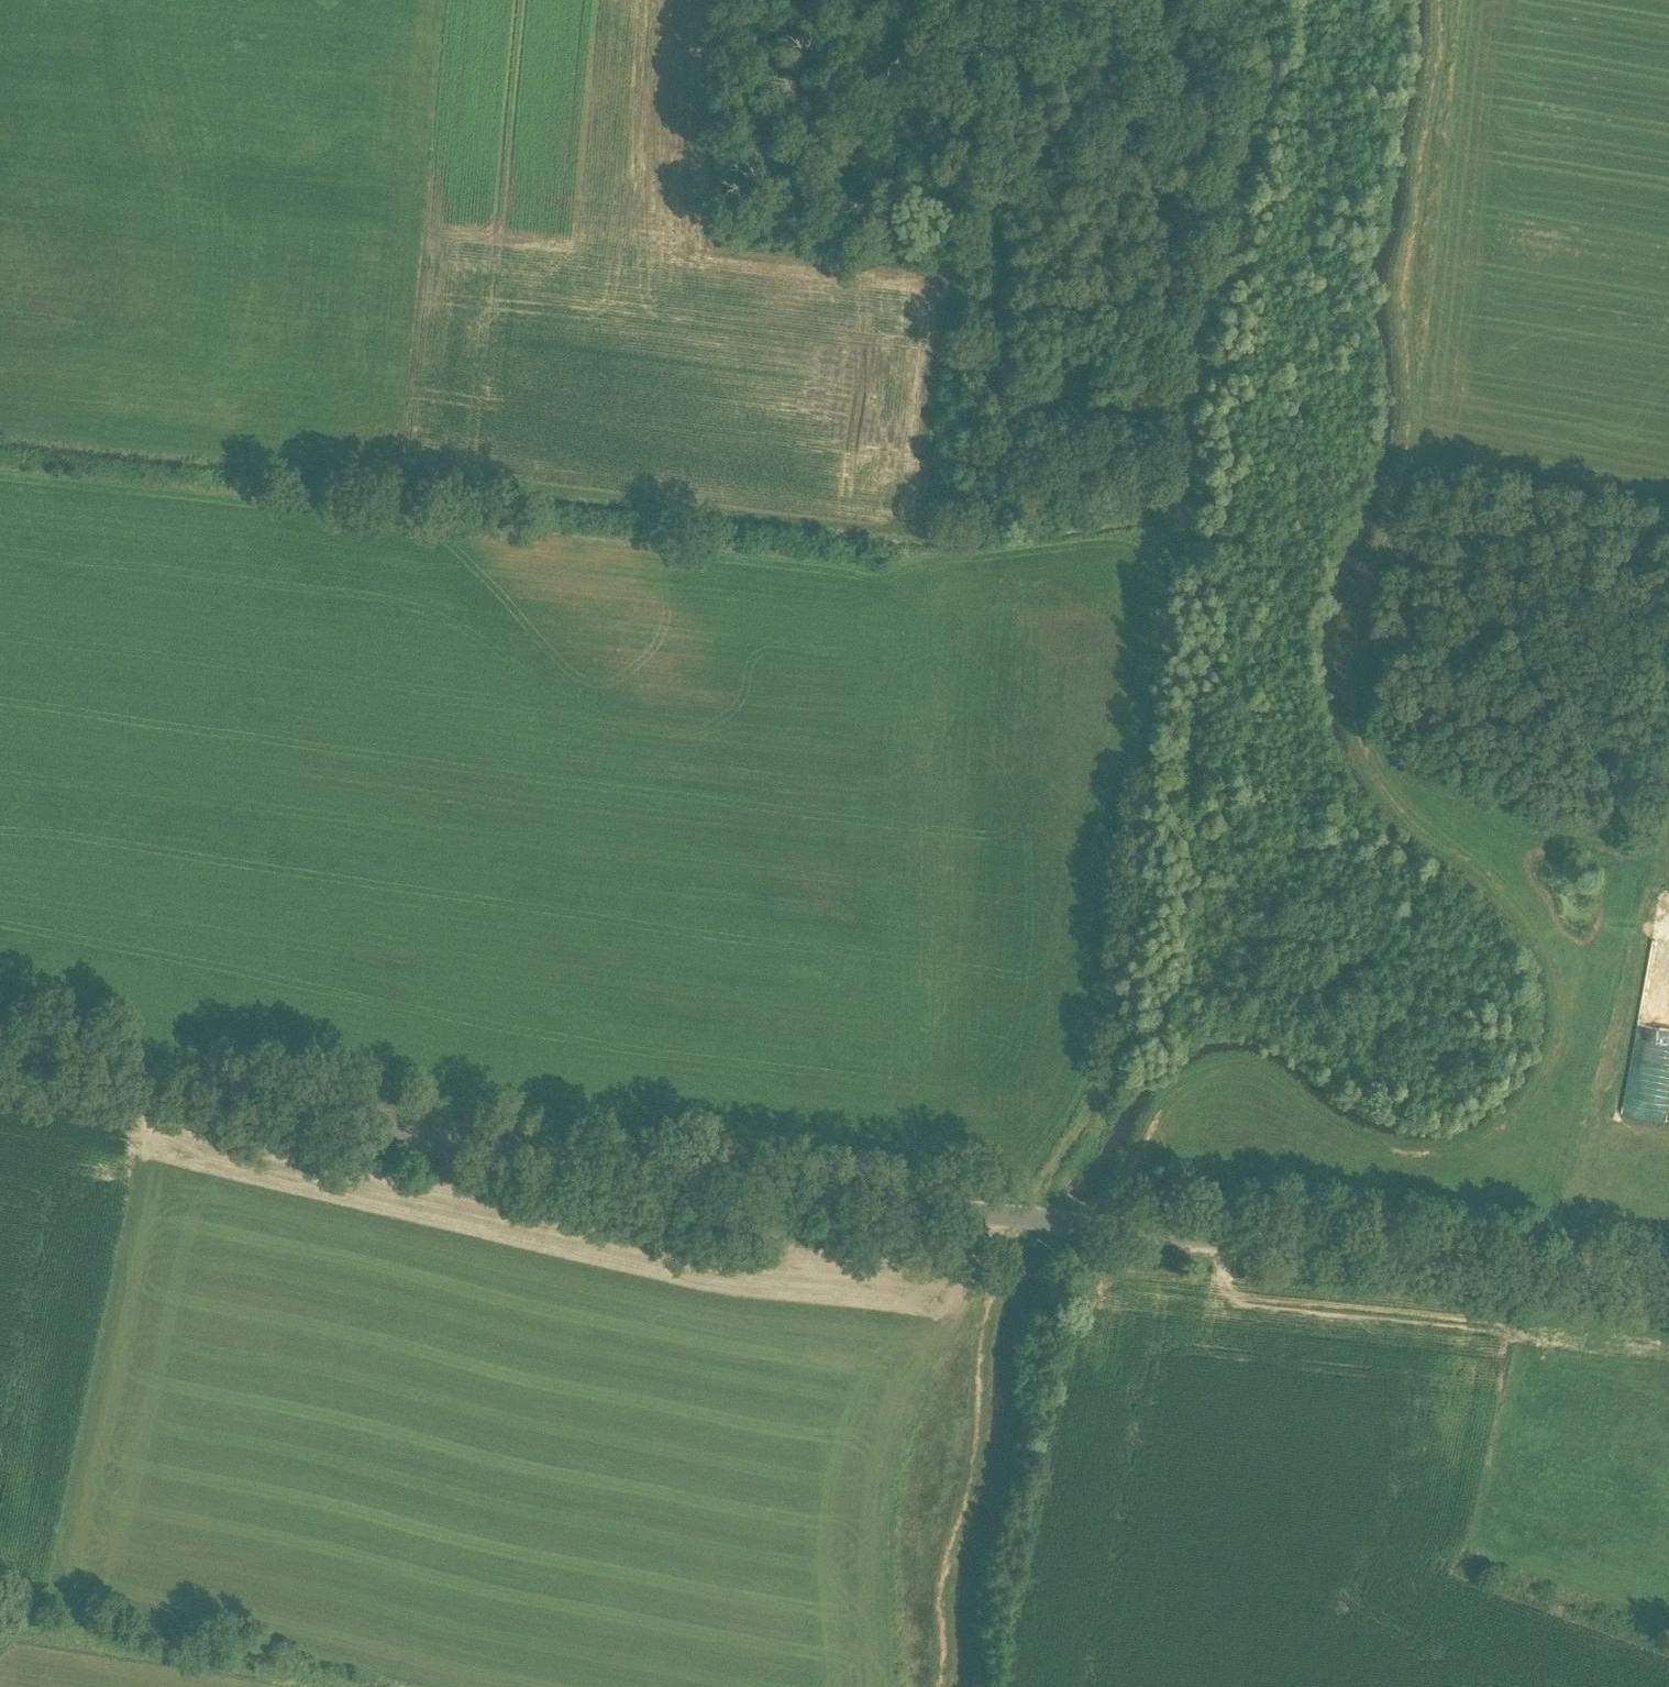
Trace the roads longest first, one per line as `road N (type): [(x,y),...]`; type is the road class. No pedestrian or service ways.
road 1 (unclassified): [(1668,1292),(499,1161),(0,1062)]

